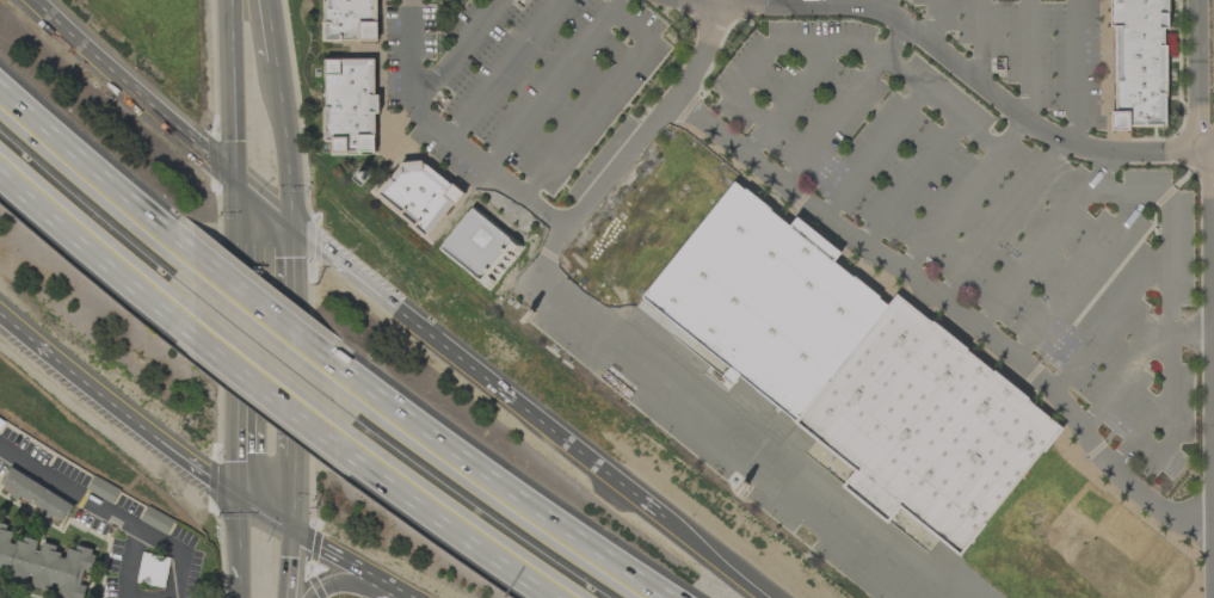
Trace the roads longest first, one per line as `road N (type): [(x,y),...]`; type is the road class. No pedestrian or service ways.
road 1 (motorway): [(663,597),(376,397)]
road 2 (motorway): [(511,407),(290,230)]
road 3 (motorway): [(355,450),(574,597)]
road 4 (motorway): [(185,252),(0,98)]
road 5 (motorway): [(209,167),(36,0)]
road 6 (motorway): [(376,397),(185,252)]
road 7 (primary): [(291,460),(290,230)]
road 8 (motorway): [(173,316),(355,450)]
road 9 (motorway): [(0,176),(173,316)]
road 10 (motorway): [(60,366),(235,498)]
road 11 (primary): [(234,192),(235,390)]
road 12 (primary): [(228,0),(234,192)]
road 13 (motorway): [(661,526),(511,407)]
road 14 (primary): [(290,230),(275,61)]
road 15 (residential): [(1207,0),(1209,149)]

